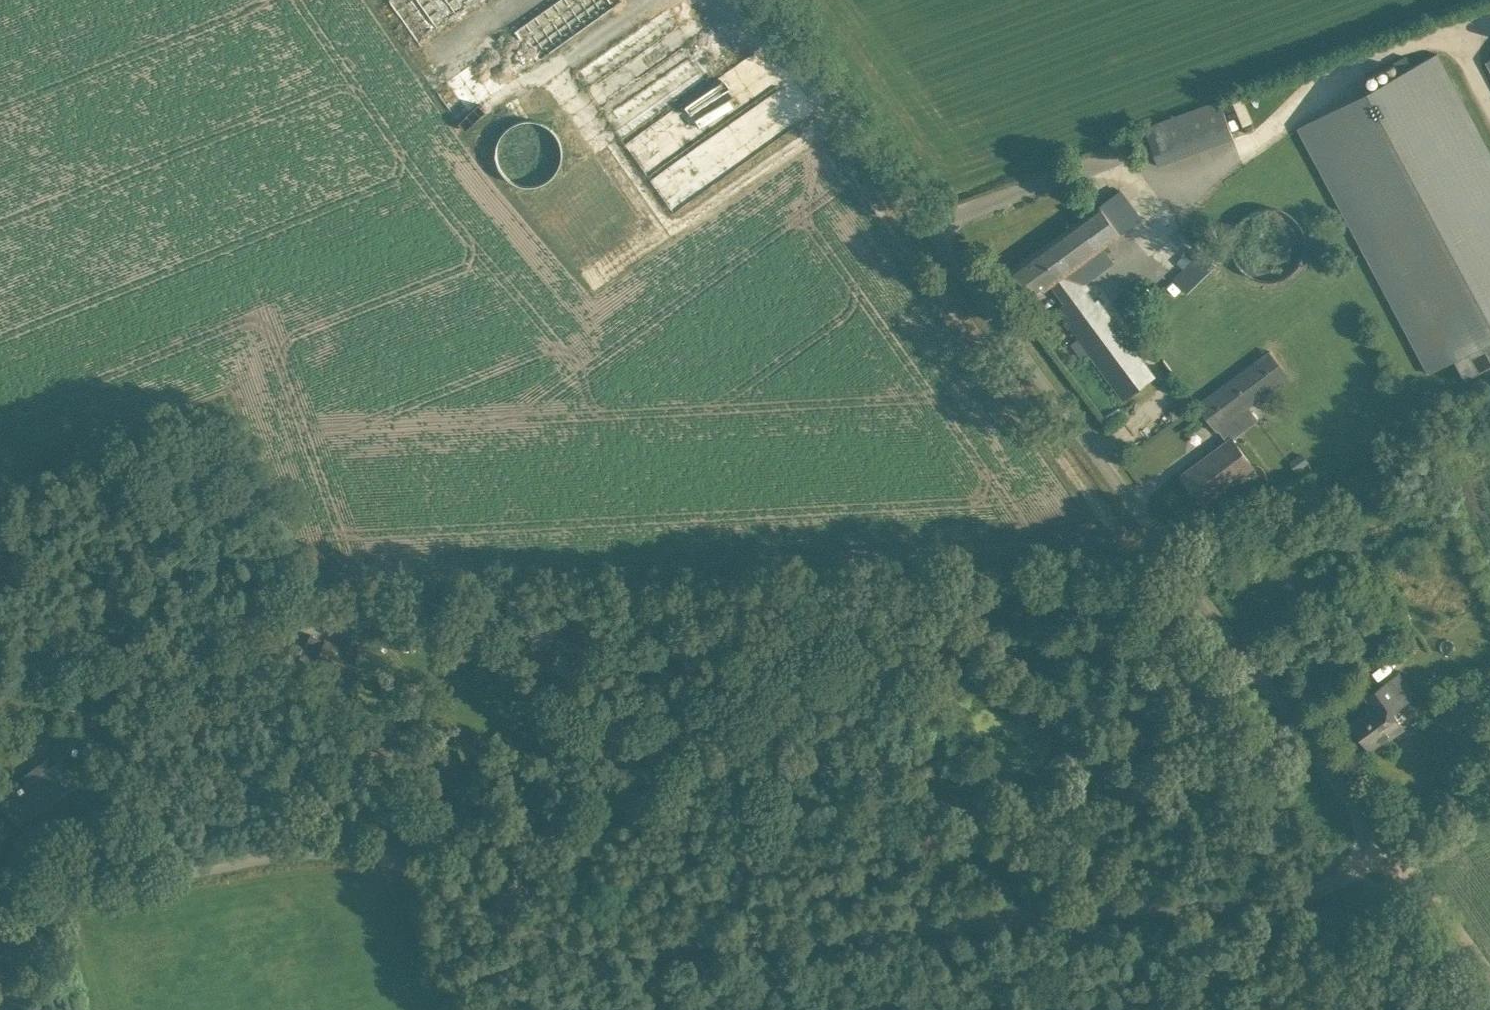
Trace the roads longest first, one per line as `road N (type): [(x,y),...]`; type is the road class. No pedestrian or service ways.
road 1 (unclassified): [(0,915),(149,877),(314,852),(384,858),(583,910),(652,942),(727,940),(1309,892),(1361,862)]
road 2 (unclassified): [(1155,526),(764,0)]
road 3 (unclassified): [(1361,862),(1359,807),(1155,526)]
road 4 (unclassified): [(1155,526),(1489,396)]
road 5 (unclassified): [(1489,991),(1405,872),(1361,862)]

